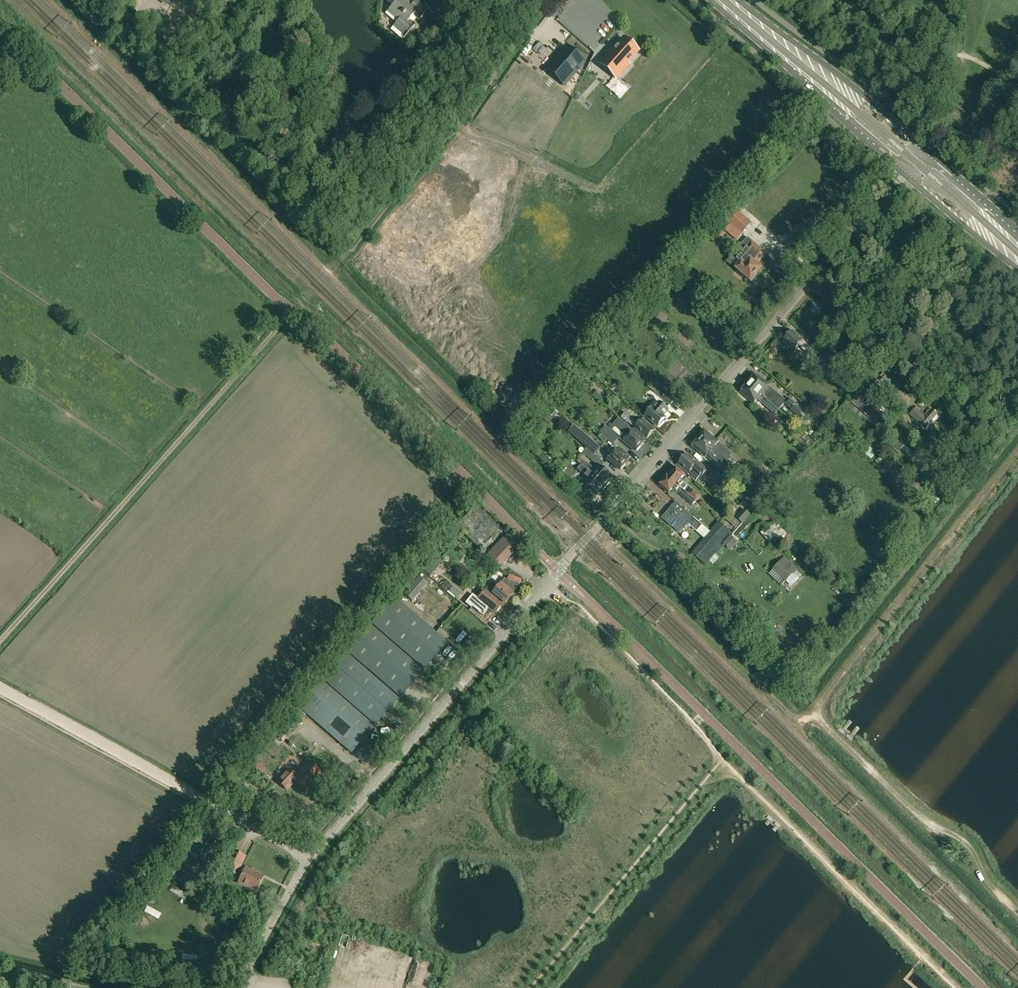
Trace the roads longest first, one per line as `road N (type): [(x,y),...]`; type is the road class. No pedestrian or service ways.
road 1 (unclassified): [(308,860),(902,173)]
road 2 (track): [(0,645),(291,311)]
road 3 (track): [(332,269),(531,12)]
road 4 (track): [(529,987),(722,760)]
road 5 (primary): [(711,0),(902,173)]
road 6 (primary): [(923,146),(740,0)]
road 7 (track): [(201,801),(0,689)]
road 8 (primary): [(902,173),(1017,269)]
road 9 (unclassified): [(308,860),(238,987)]
road 10 (primary): [(1017,235),(923,146)]
road 11 (unclassified): [(308,860),(201,801)]

